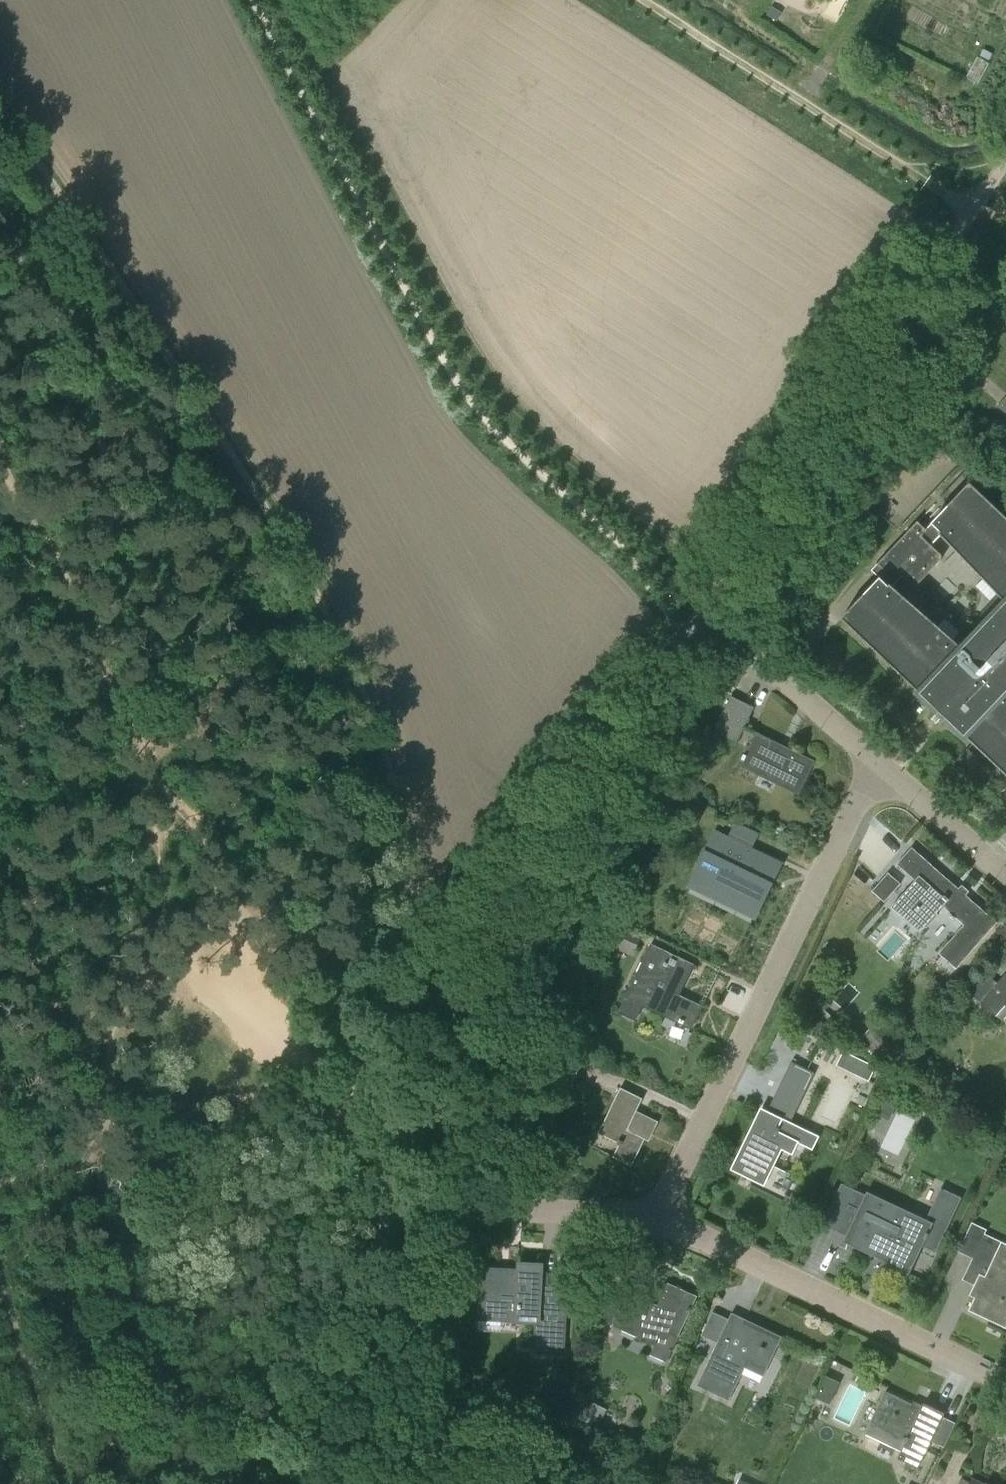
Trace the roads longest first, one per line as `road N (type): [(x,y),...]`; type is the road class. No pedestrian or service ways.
road 1 (track): [(453,976),(416,933),(390,767),(340,653),(173,374),(0,122)]
road 2 (track): [(688,630),(627,552),(538,471),(455,380),(253,0)]
road 3 (unclassified): [(390,1203),(406,1091),(421,1035),(446,986),(704,606)]
road 4 (residential): [(659,1218),(879,761)]
road 5 (unclassified): [(704,606),(974,213)]
road 6 (track): [(974,213),(643,0)]
road 7 (residential): [(1005,1382),(659,1218)]
road 8 (track): [(401,1124),(340,1066),(229,869)]
road 9 (residential): [(390,1203),(659,1218)]
road 10 (residential): [(879,761),(704,606)]
road 11 (track): [(62,1483),(0,1296)]
road 12 (unclassified): [(319,1386),(353,1317),(390,1203)]
road 13 (residential): [(1005,874),(879,761)]
road 14 (unclassified): [(319,1386),(223,1483)]

